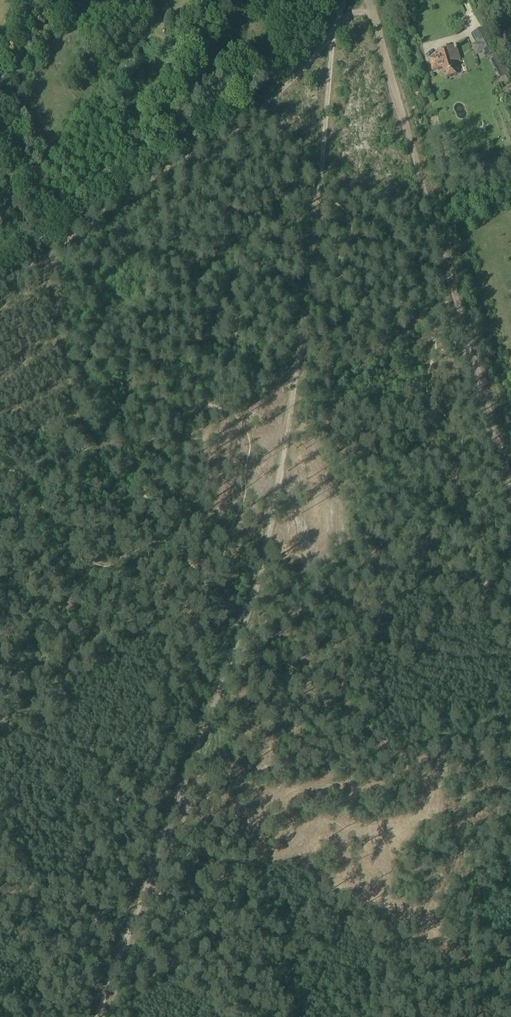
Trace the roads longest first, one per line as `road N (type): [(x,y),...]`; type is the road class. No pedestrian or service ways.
road 1 (track): [(89,1016),(244,610),(261,540),(300,345),(326,45)]
road 2 (track): [(371,0),(510,486)]
road 3 (track): [(326,45),(189,166),(0,280)]

